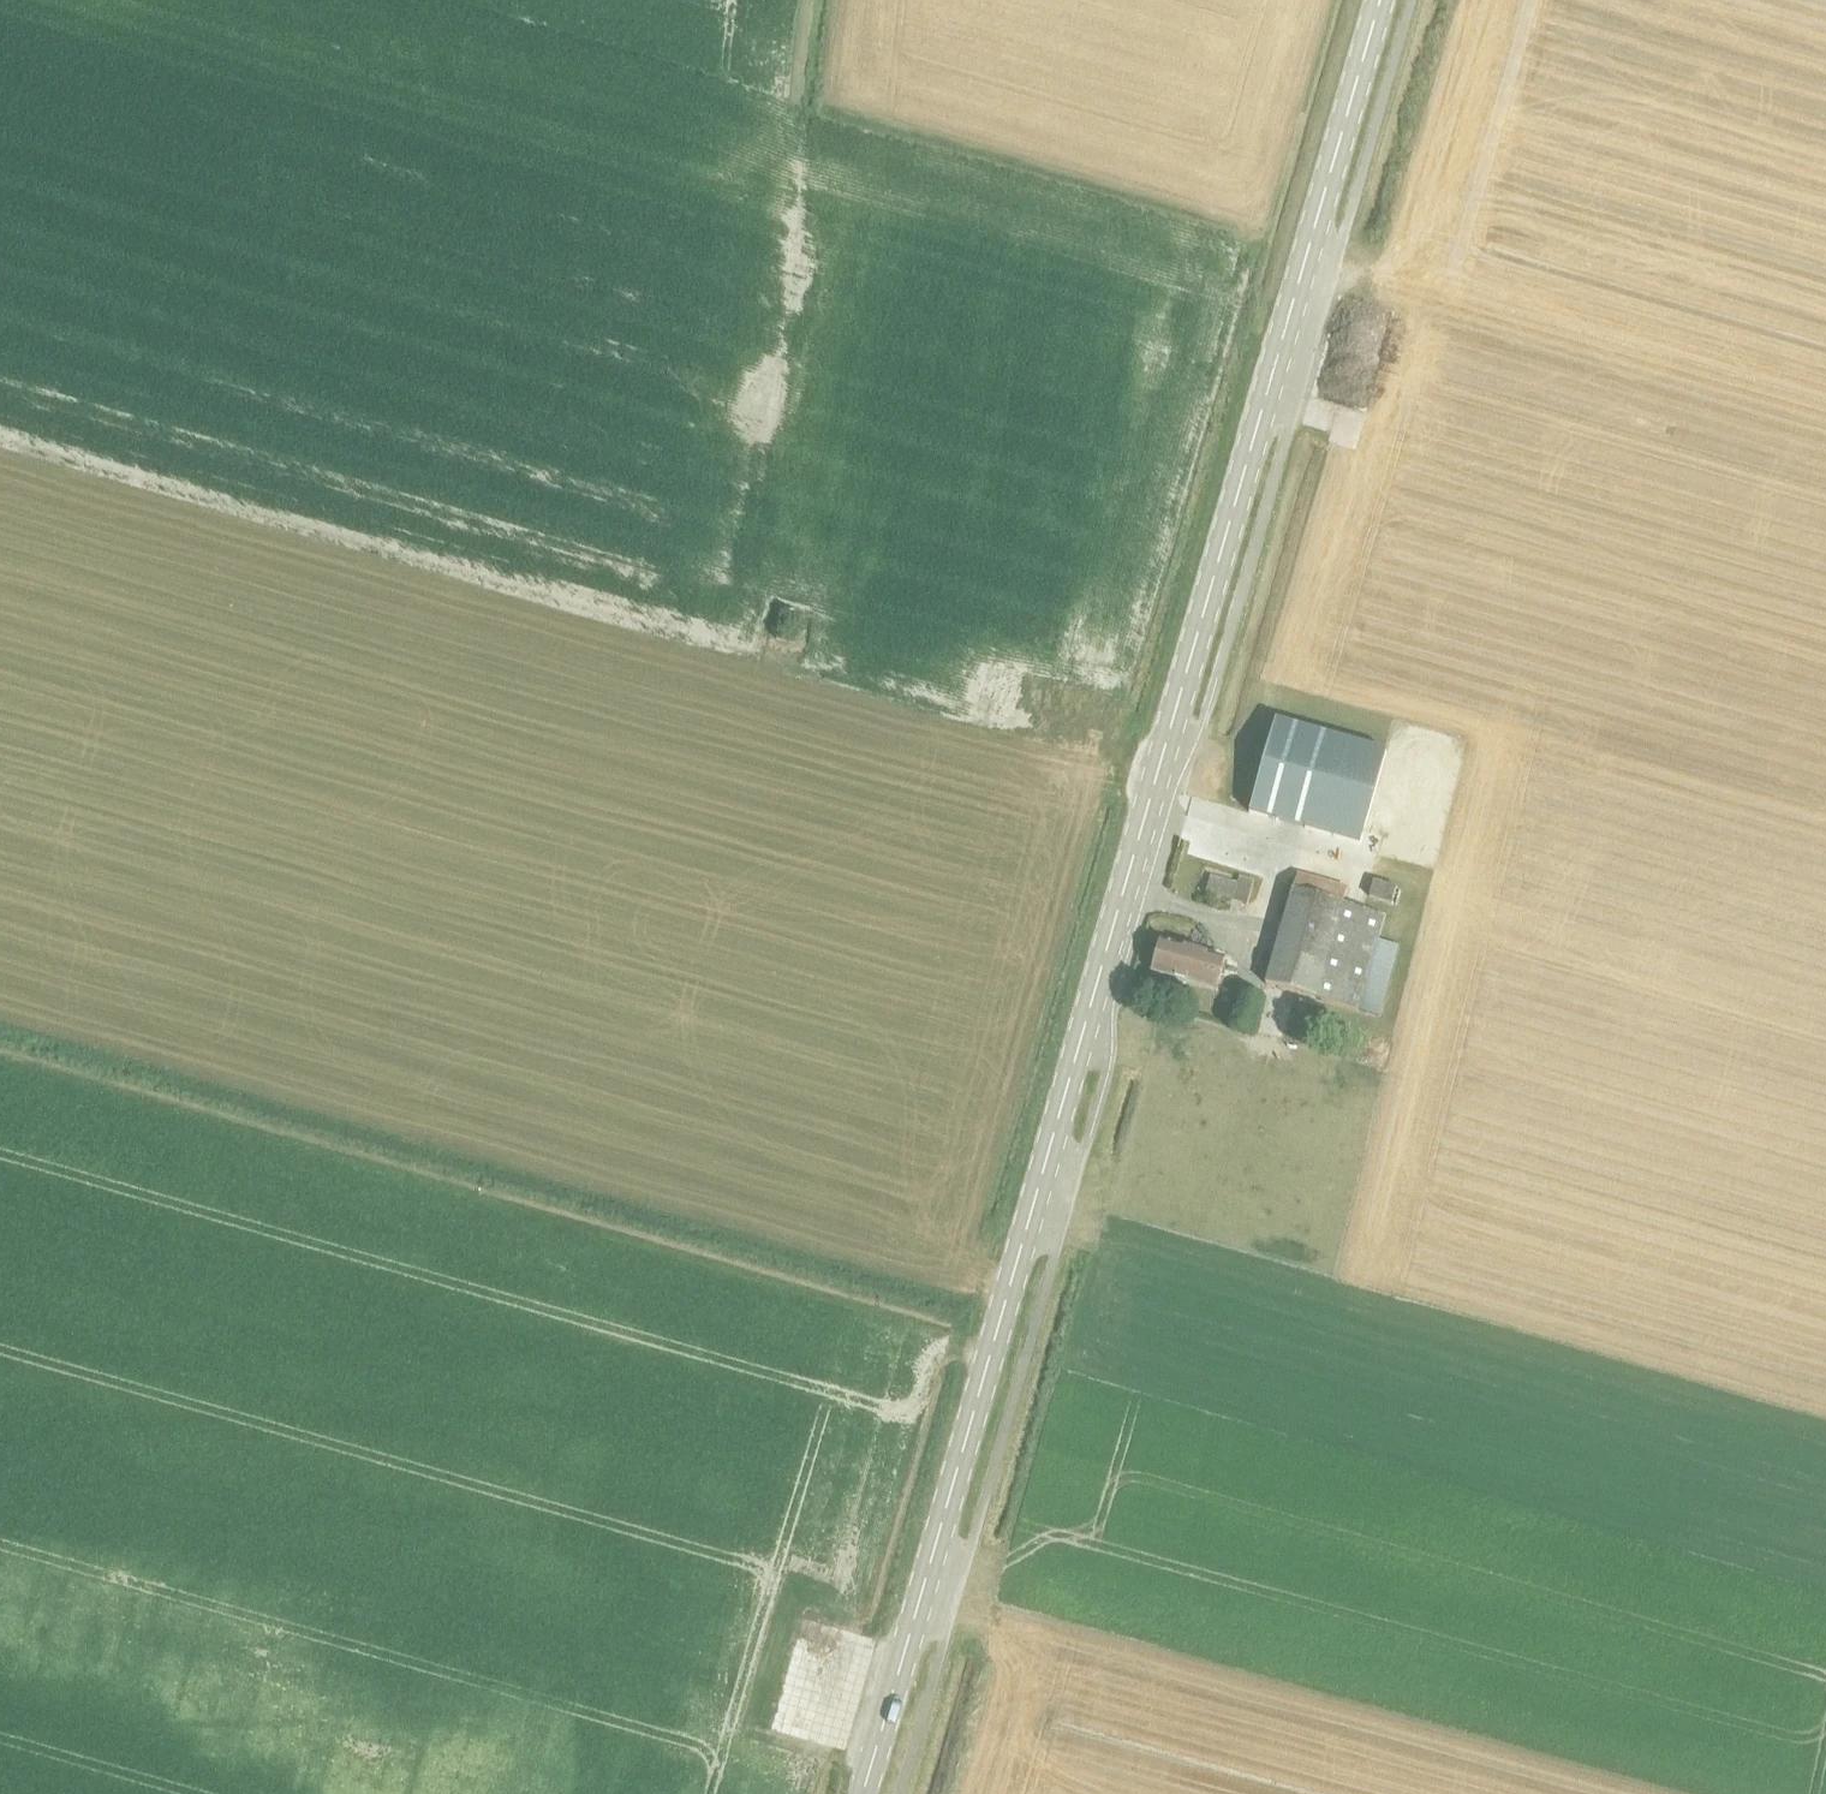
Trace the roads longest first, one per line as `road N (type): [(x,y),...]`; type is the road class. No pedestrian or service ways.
road 1 (secondary): [(1380,0),(862,1793)]

